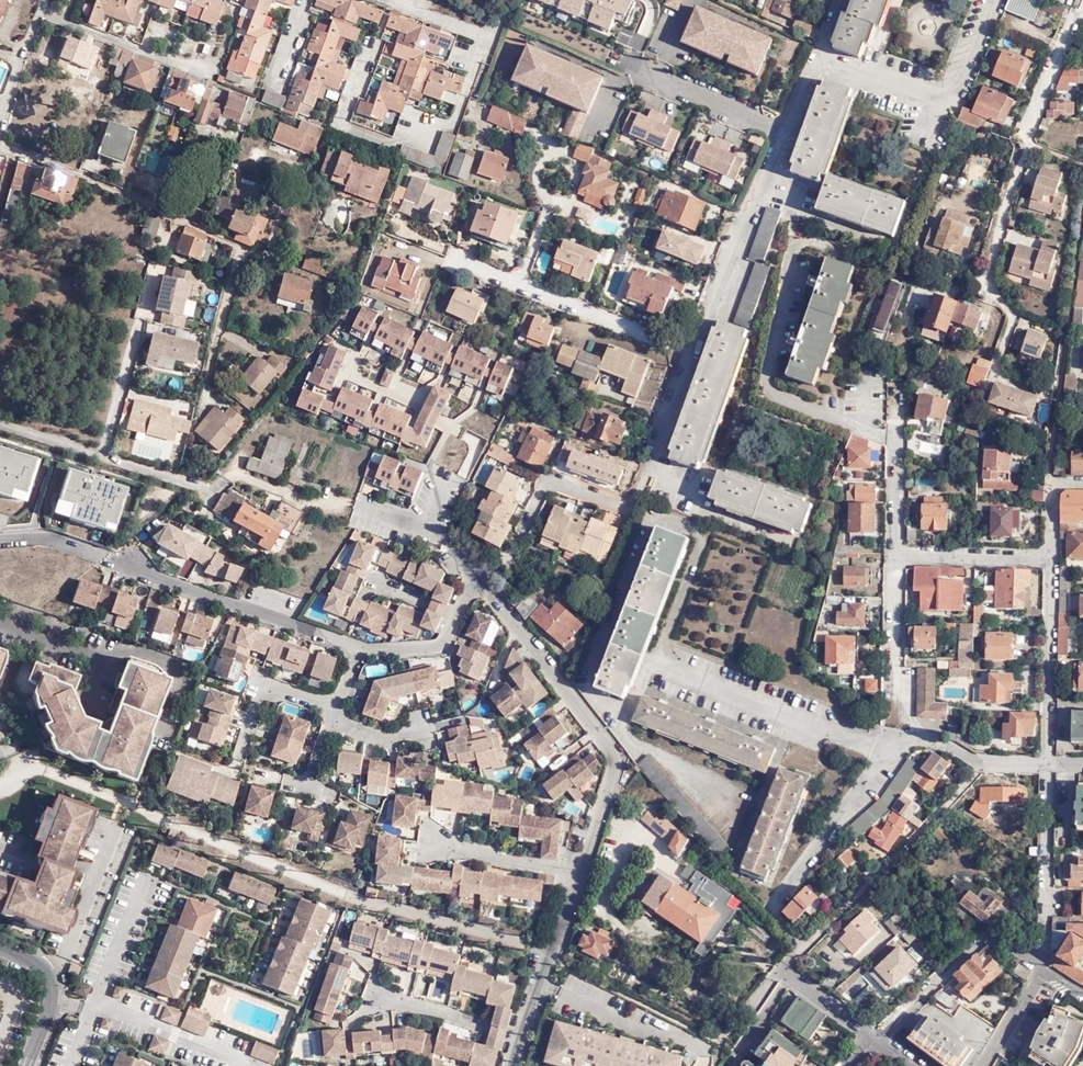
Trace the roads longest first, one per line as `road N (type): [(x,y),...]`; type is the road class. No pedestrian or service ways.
road 1 (residential): [(818,56),(650,471)]
road 2 (residential): [(477,578),(617,758),(554,953)]
road 3 (residential): [(477,578),(439,647),(359,653),(113,565)]
road 4 (residential): [(0,143),(354,294)]
road 5 (residential): [(1079,0),(982,290)]
road 6 (residential): [(818,56),(950,109),(997,0)]
road 7 (residential): [(873,1040),(985,935),(1042,970)]
road 8 (residential): [(1047,765),(1042,970)]
road 9 (residential): [(1047,562),(1047,765)]
road 10 (residential): [(896,712),(898,557)]
road 11 (residential): [(898,557),(896,402)]
road 12 (residential): [(27,1065),(53,989),(44,969),(0,949)]
road 13 (residential): [(898,557),(1047,562)]
road 14 (residential): [(47,0),(0,126)]

